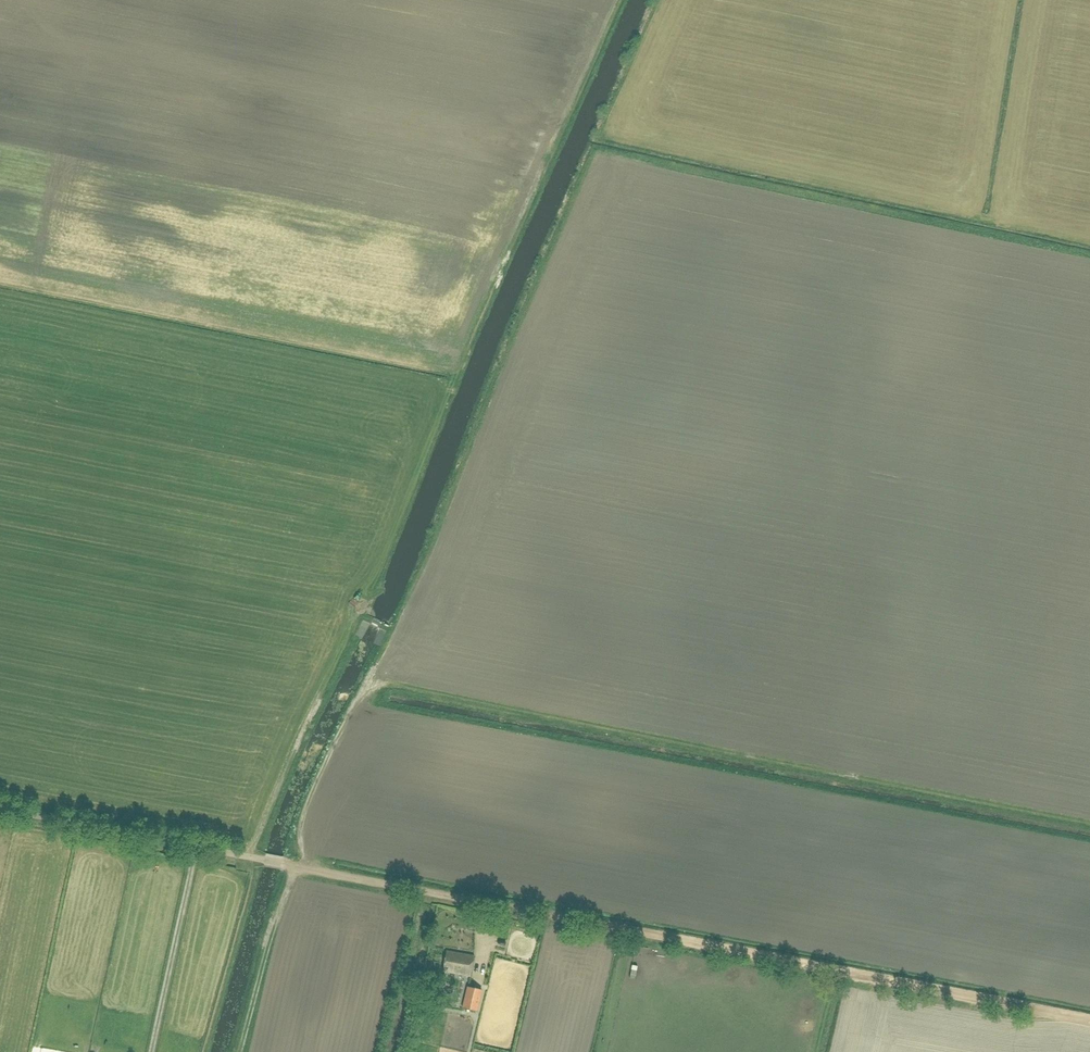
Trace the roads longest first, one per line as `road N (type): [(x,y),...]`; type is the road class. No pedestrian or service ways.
road 1 (track): [(1089,1020),(468,898)]
road 2 (unclassified): [(468,898),(0,808)]
road 3 (track): [(196,847),(150,1051)]

